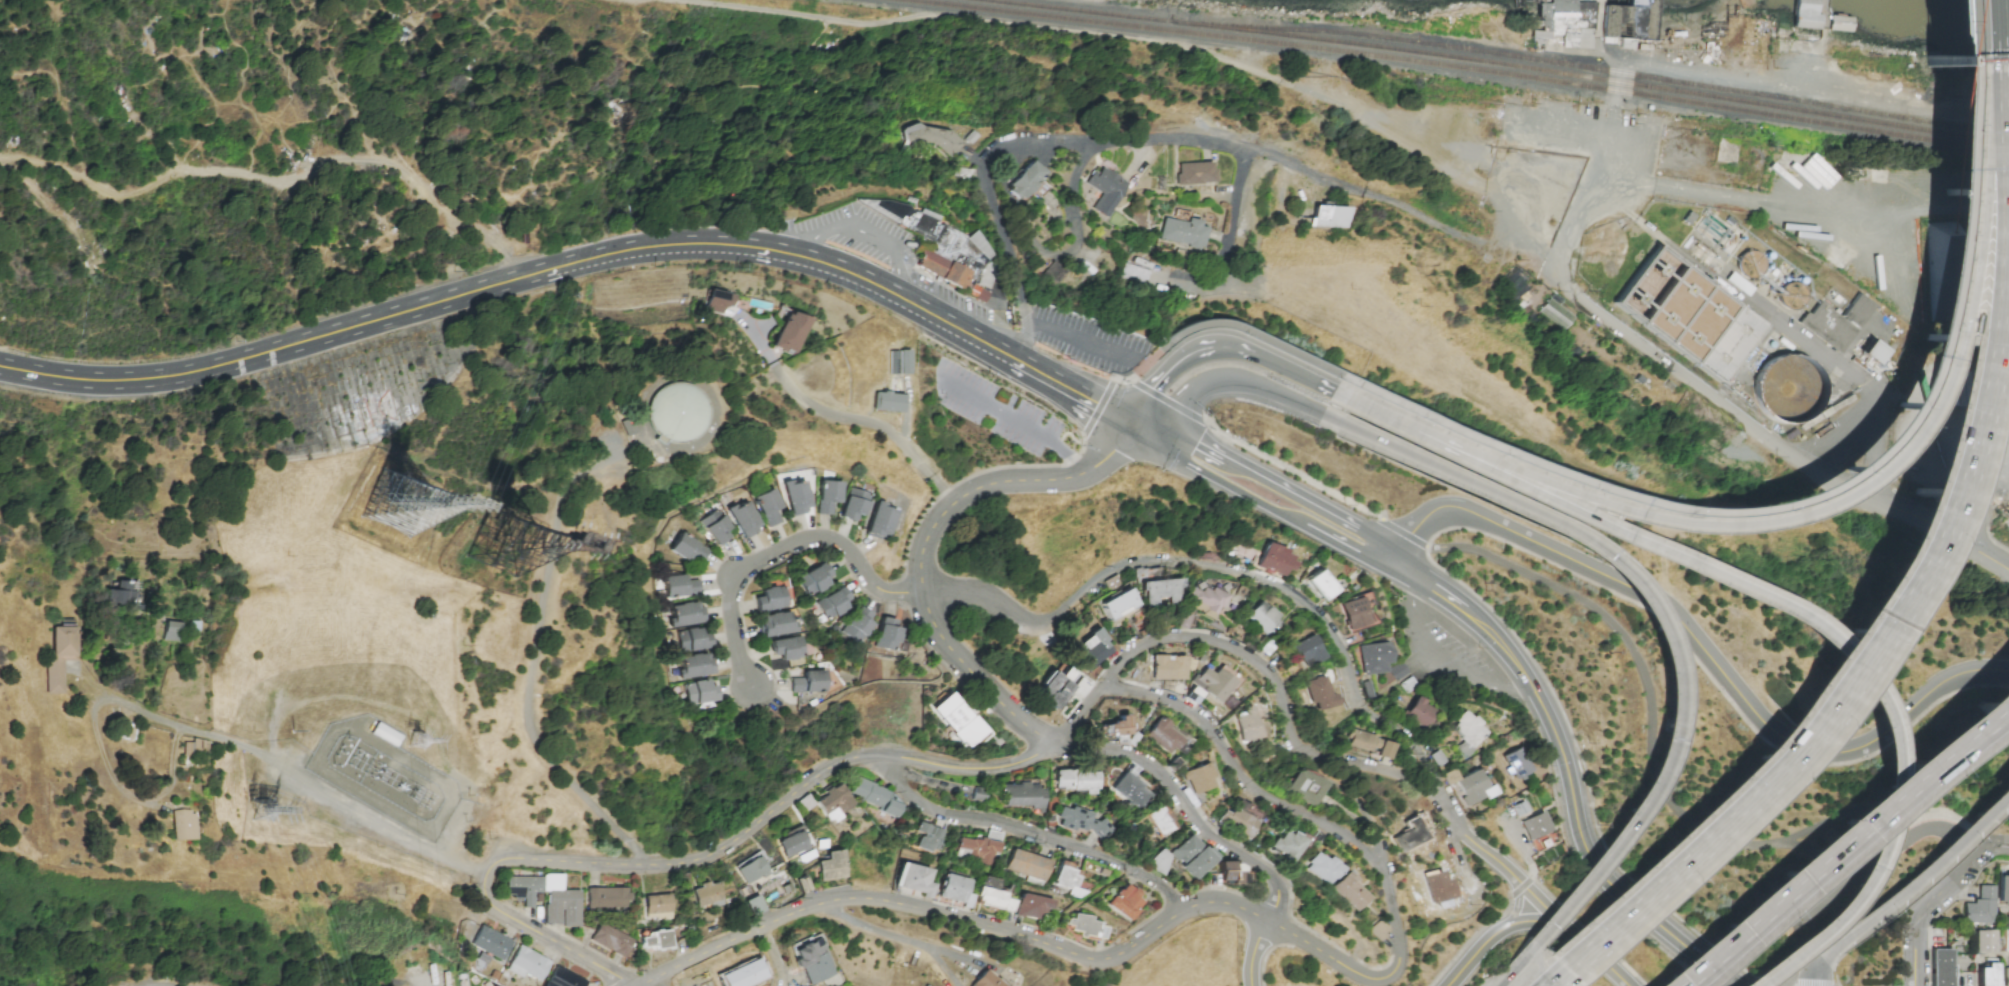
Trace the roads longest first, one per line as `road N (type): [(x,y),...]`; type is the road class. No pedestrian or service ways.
road 1 (residential): [(1299,748),(1277,683),(1253,661),(1175,639),(1137,651),(1059,743),(1003,768),(881,755),(829,765),(718,853),(663,866),(499,857),(478,872),(264,766),(93,701),(83,670)]
road 2 (motorway): [(1966,59),(1970,314),(1938,471),(1893,585),(1822,706),(1782,756),(1550,985)]
road 3 (secondary): [(0,368),(68,380),(193,375),(556,267),(675,244),(805,257),(900,295),(1014,360)]
road 4 (motorway): [(1751,985),(1839,914),(1884,832),(1886,742),(1850,661),(1779,605),(1332,392)]
road 5 (motorway): [(1323,413),(1577,530),(1625,568),(1663,630),(1675,684),(1662,767),(1545,934)]
road 6 (tertiary): [(2008,674),(1951,678),(1863,750),(1804,751),(1765,728),(1683,629),(1648,600),(1473,514),(1426,516),(1392,560)]
road 7 (tertiary): [(1251,985),(1269,920),(1224,903),(1178,913),(1119,955),(1090,959),(1008,931),(859,898),(790,915),(641,985)]
road 8 (residential): [(923,592),(987,596),(1036,629),(1061,621),(1100,585),(1161,565),(1272,585),(1329,626),(1344,649),(1352,689),(1425,782)]
road 9 (residential): [(2008,570),(1805,466),(1555,279),(1479,242)]
road 10 (secondary): [(1733,985),(1608,879),(1584,842),(1562,746),(1512,659),(1481,623),(1392,560)]
road 11 (motorway): [(1966,59),(1940,297),(1921,382),(1900,422),(1854,476),(1766,521)]
road 12 (residential): [(1269,920),(1279,892),(1273,878),(1204,833),(1153,770),(1059,743),(992,691),(939,626),(923,592)]
road 13 (residential): [(1479,242),(1298,167),(1206,141),(1020,140),(987,147)]
road 14 (motorway): [(1766,521),(1693,525),(1633,513),(1332,392)]
road 15 (motorway): [(1675,985),(2008,681)]
road 16 (track): [(1,158),(47,164),(119,199),(151,196),(187,171),(289,182),(326,161),(369,159),(407,172)]
road 17 (residential): [(1178,913),(1168,893),(1009,824),(950,820),(909,801),(881,755)]
road 18 (residential): [(923,592),(884,594),(830,541),(806,541),(734,580),(731,610),(752,689)]
road 19 (residential): [(1379,854),(1248,789),(1182,708),(1104,687)]
road 20 (residential): [(1091,141),(1071,197),(1076,244),(1071,254),(1056,255),(1034,247),(1007,193),(1004,180),(1020,140)]
road 21 (residential): [(953,505),(903,437),(803,399),(759,334)]
road 22 (residential): [(1269,920),(1348,971),(1375,983),(1391,976),(1395,922),(1379,854)]
road 23 (motorway): [(1823,959),(1939,858),(2008,783)]
road 24 (motorway): [(1332,392),(1239,350),(1201,348),(1151,390),(1147,430)]
road 25 (residential): [(923,592),(923,549),(953,505),(1004,481),(1085,472)]
road 26 (tertiary): [(1630,985),(1563,922),(1546,921),(1503,929),(1449,985)]
road 27 (residential): [(478,872),(489,903),(634,985)]
road 28 (motorway): [(1147,430),(1221,381),(1246,382),(1323,413)]
road 29 (residential): [(1029,323),(985,189),(980,166),(987,147)]
road 30 (secondary): [(1147,430),(1186,467),(1295,526)]
road 31 (residential): [(1245,149),(1219,280),(1176,273)]
road 32 (residential): [(1538,900),(1478,849),(1425,782)]
road 33 (secondary): [(1392,560),(1368,536),(1258,477)]
road 34 (residential): [(1972,853),(1916,917),(1915,985)]
road 35 (residential): [(1299,748),(1363,812),(1379,854)]
road 36 (residential): [(1425,782),(1299,748)]
road 37 (secondary): [(1258,477),(1147,430)]

